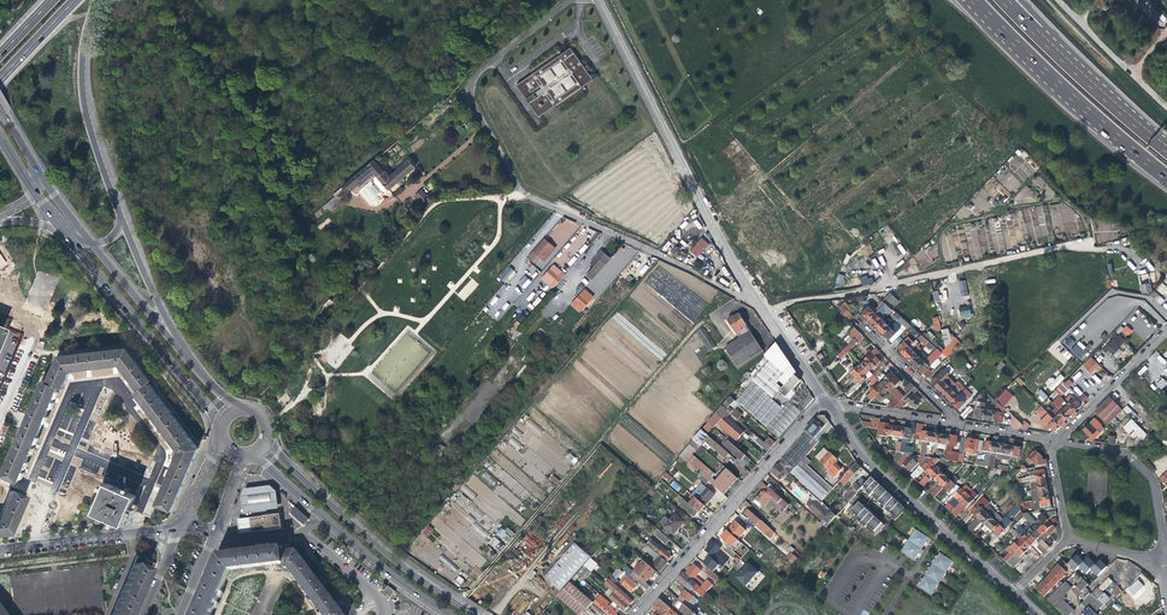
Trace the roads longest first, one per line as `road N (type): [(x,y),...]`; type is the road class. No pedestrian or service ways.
road 1 (unclassified): [(755,302),(521,192),(470,101),(476,78),(570,0)]
road 2 (residential): [(135,531),(162,456),(104,382),(31,544)]
road 3 (track): [(474,585),(697,326)]
road 4 (unclassified): [(755,302),(724,257),(598,0)]
road 5 (track): [(762,312),(1090,239)]
road 6 (residential): [(631,614),(819,397)]
road 7 (tertiary): [(474,614),(396,563),(277,454),(270,437)]
road 8 (unclassified): [(1012,593),(857,453),(824,405)]
road 9 (motorway): [(975,0),(1166,178)]
road 10 (tertiary): [(252,455),(387,572),(451,614)]
road 11 (primary): [(116,218),(82,76),(83,43),(98,0)]
road 12 (residential): [(382,614),(374,590),(307,535),(207,539)]
road 13 (residential): [(1164,555),(1151,475),(1126,451),(1058,440)]
road 14 (tertiary): [(0,221),(26,220),(60,233),(123,302)]
road 15 (residential): [(1058,440),(1166,330)]
road 16 (primary): [(183,356),(116,218)]
road 17 (residential): [(3,414),(39,332),(102,323)]
road 18 (tertiary): [(129,310),(221,424)]
road 19 (tertiary): [(183,356),(93,245)]
road 20 (residential): [(958,422),(859,323)]
road 21 (residential): [(824,405),(958,422)]
road 22 (motorway): [(1102,93),(1005,0)]
road 23 (motorway): [(1102,93),(1022,0)]

